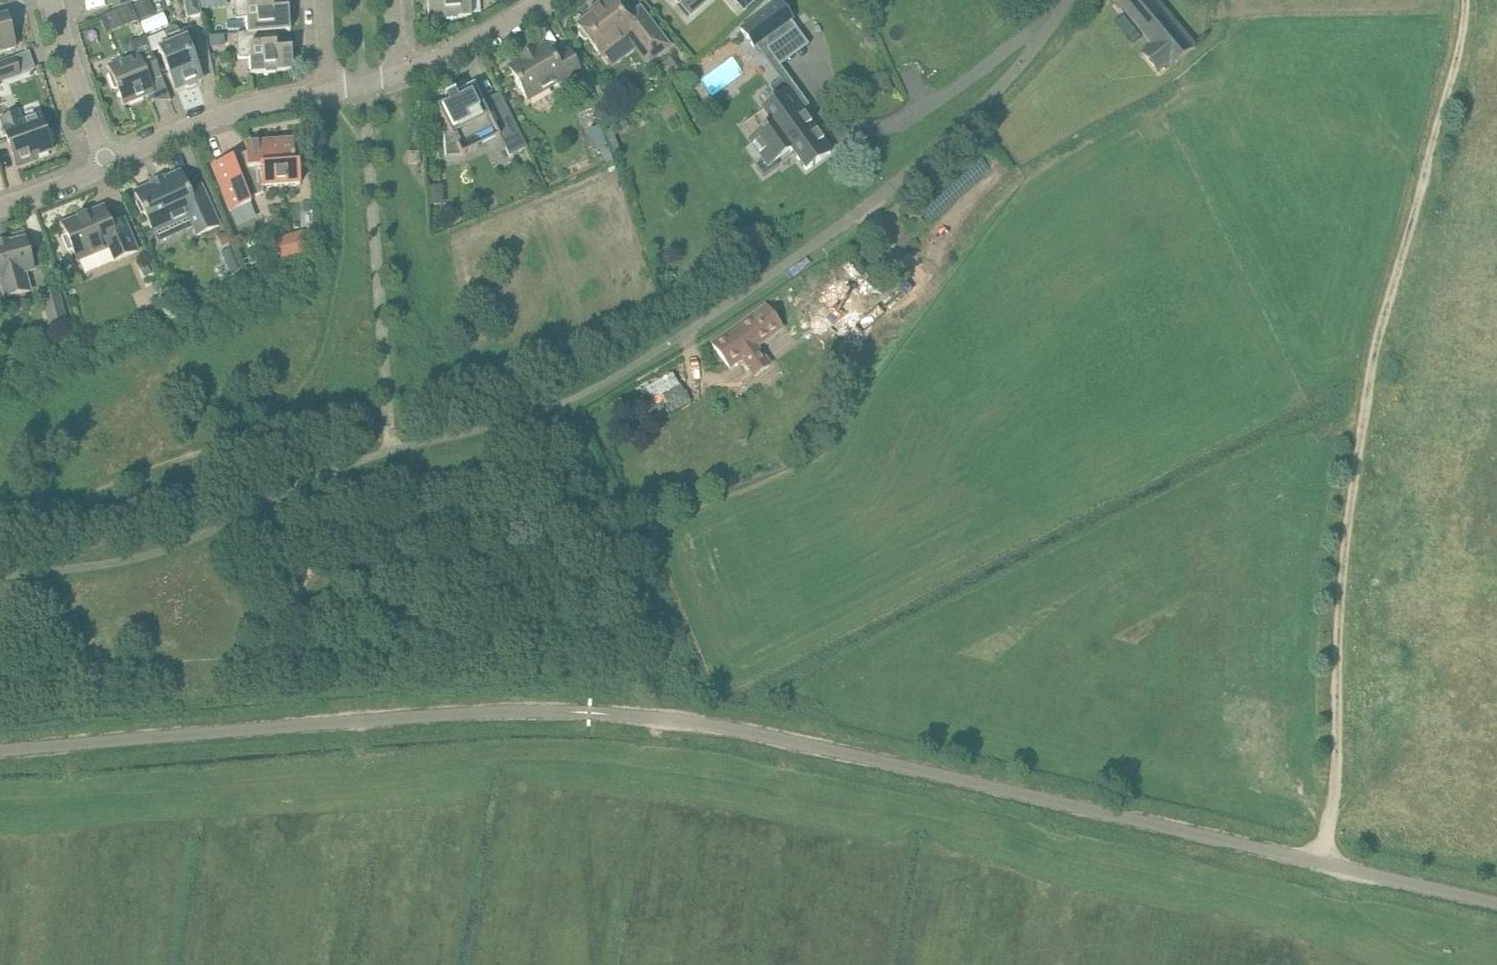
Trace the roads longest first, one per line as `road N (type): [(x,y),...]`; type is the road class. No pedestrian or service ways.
road 1 (unclassified): [(1496,903),(827,747),(609,713)]
road 2 (track): [(1320,862),(1335,785),(1342,579),(1379,334),(1452,84),(1466,0)]
road 3 (unclassified): [(560,404),(685,332),(892,186),(1009,78),(1067,0)]
road 4 (unclassified): [(577,711),(0,750)]
road 5 (unclassified): [(327,88),(213,117),(107,164)]
road 6 (residential): [(107,164),(54,0)]
road 7 (unclassified): [(543,0),(489,33),(401,69)]

